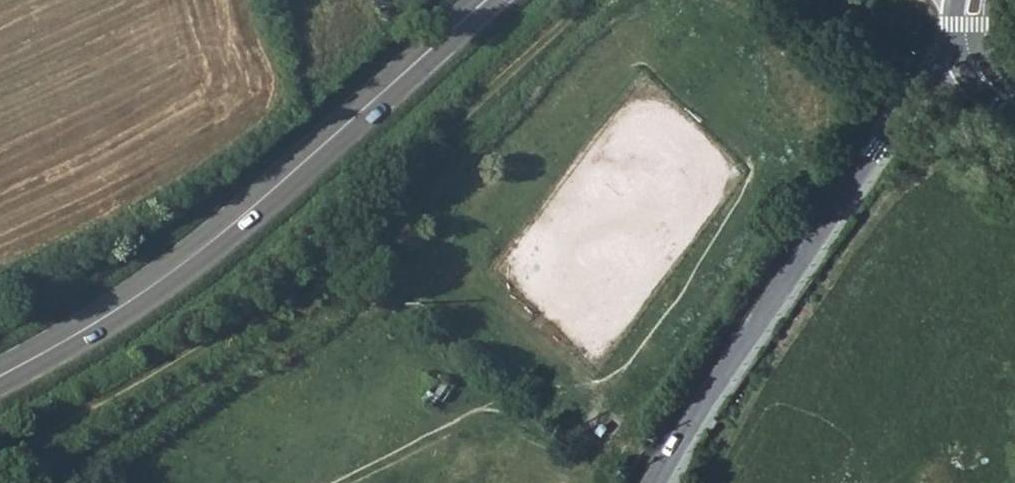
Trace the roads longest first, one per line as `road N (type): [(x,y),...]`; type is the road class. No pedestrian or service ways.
road 1 (primary): [(0,379),(192,259),(307,169),(491,0)]
road 2 (unclassified): [(655,482),(913,85),(961,59)]

